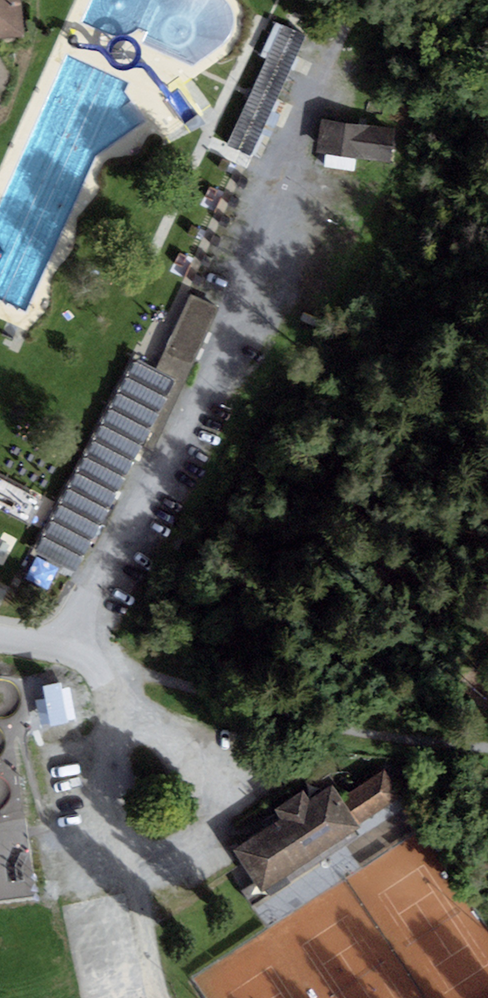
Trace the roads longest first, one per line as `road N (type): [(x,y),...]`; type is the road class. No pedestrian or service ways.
road 1 (residential): [(375,0),(77,646),(0,641)]
road 2 (track): [(150,673),(350,734),(487,751)]

